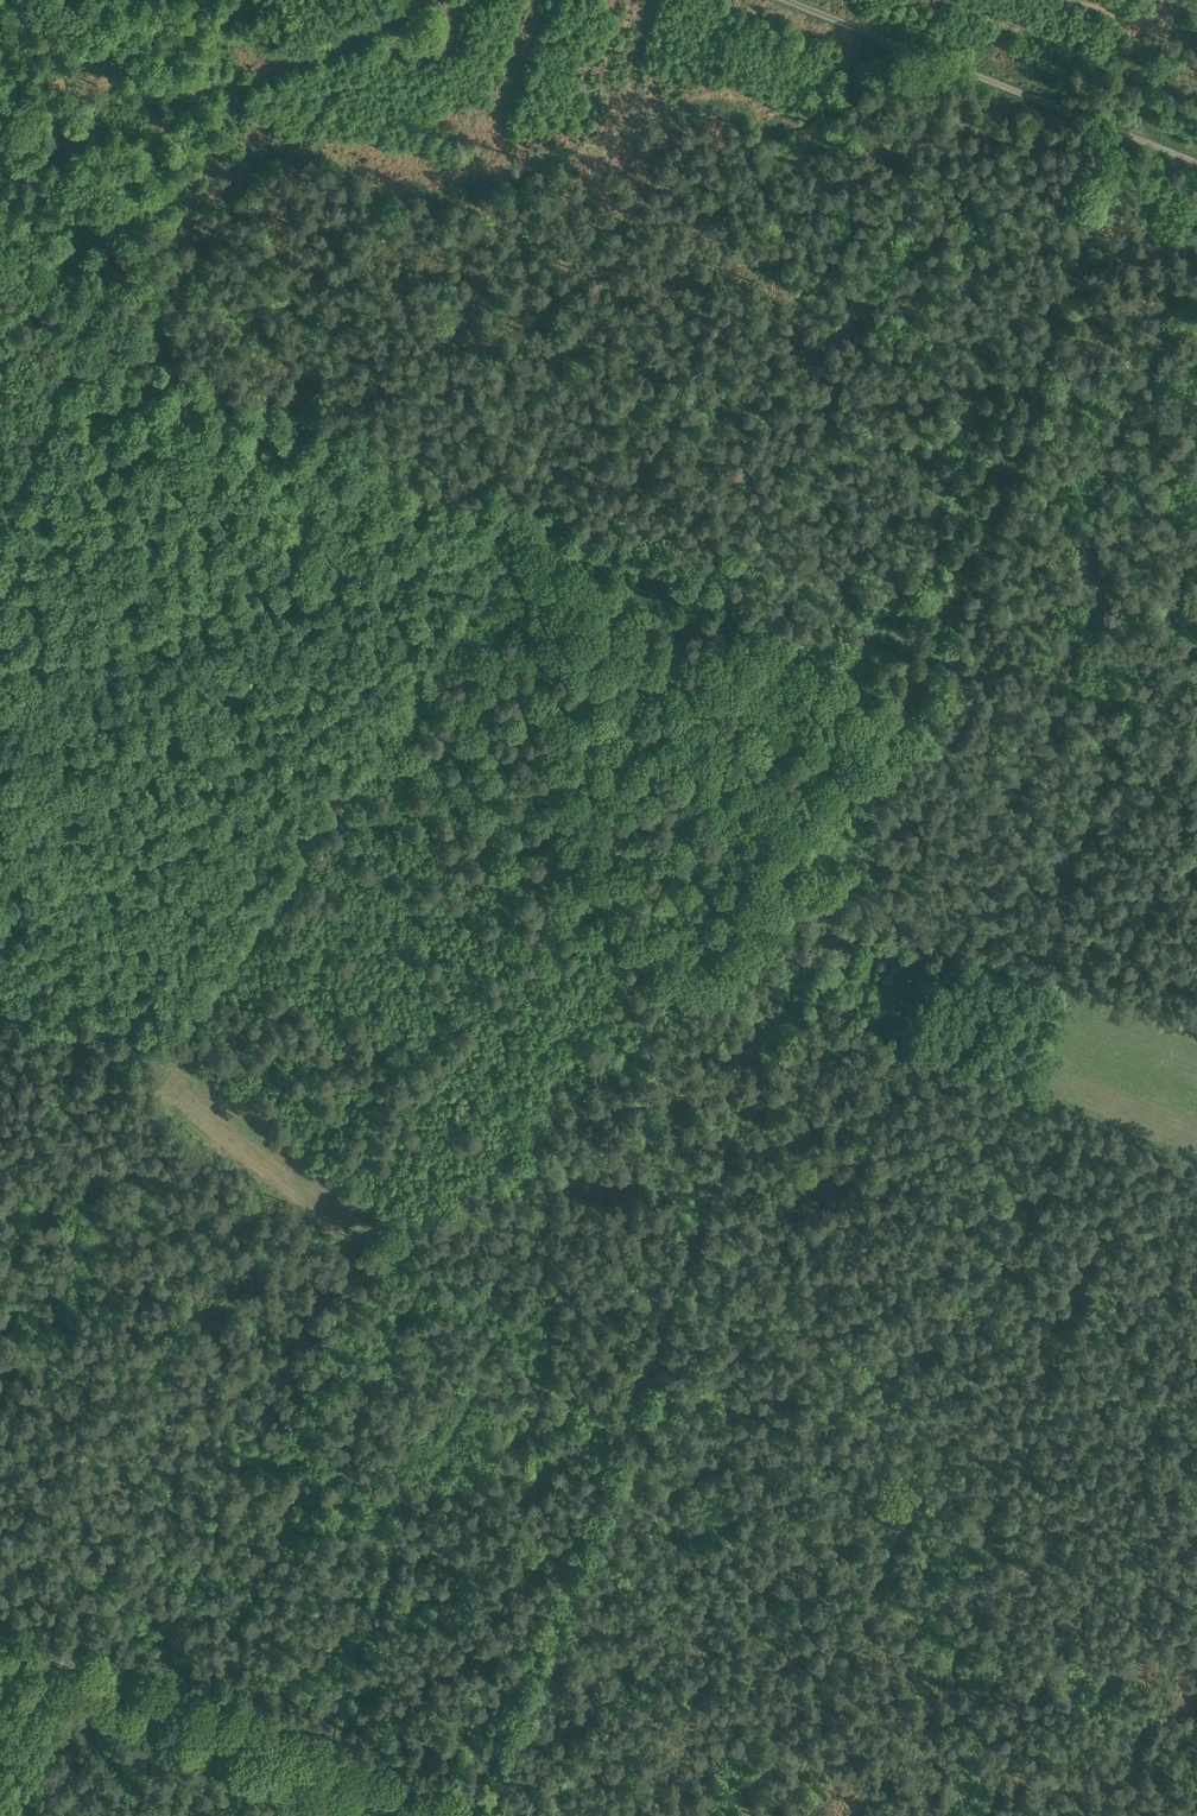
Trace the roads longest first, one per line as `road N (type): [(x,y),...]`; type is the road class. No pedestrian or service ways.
road 1 (track): [(0,550),(216,0)]
road 2 (track): [(434,1815),(0,1644)]
road 3 (track): [(1131,131),(795,0)]
road 4 (track): [(130,1048),(0,964)]
road 5 (track): [(1131,131),(1182,0)]

